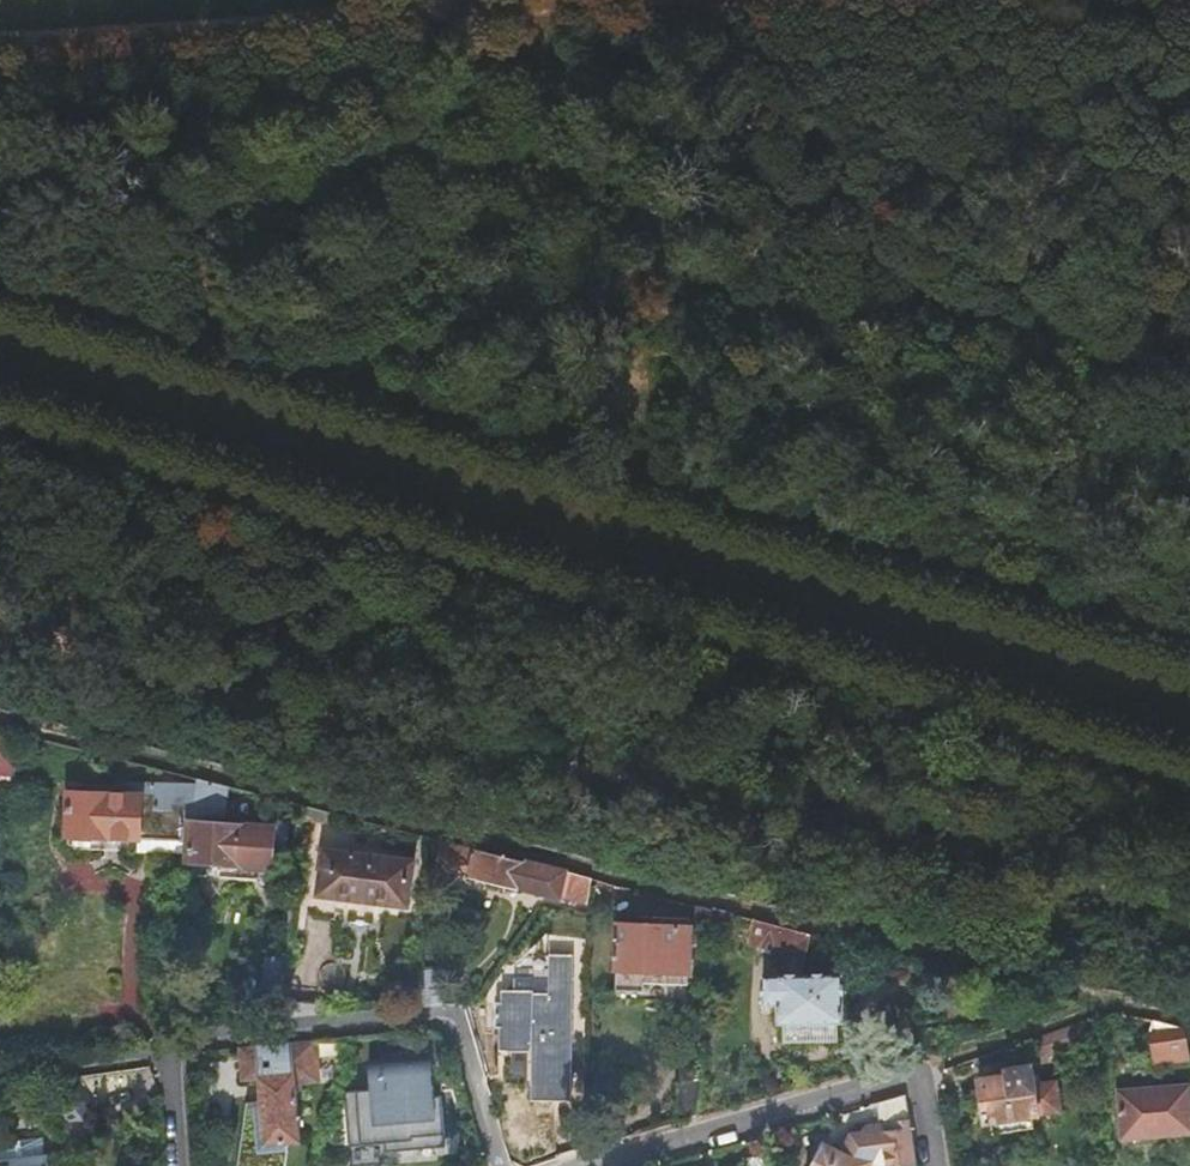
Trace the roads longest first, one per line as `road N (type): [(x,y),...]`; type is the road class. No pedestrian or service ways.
road 1 (track): [(1189,781),(0,422)]
road 2 (track): [(1189,898),(0,600)]
road 3 (track): [(315,386),(1189,648)]
road 4 (track): [(1189,374),(965,307),(671,309),(356,361),(315,386)]
road 5 (track): [(398,13),(508,102),(965,307)]
road 6 (track): [(596,0),(0,38)]
road 7 (residential): [(169,1052),(445,1013),(460,1018),(499,1165)]
road 8 (residential): [(921,1165),(909,1077),(593,1165)]
road 9 (track): [(0,291),(315,386)]
road 10 (residential): [(0,1069),(169,1052)]

